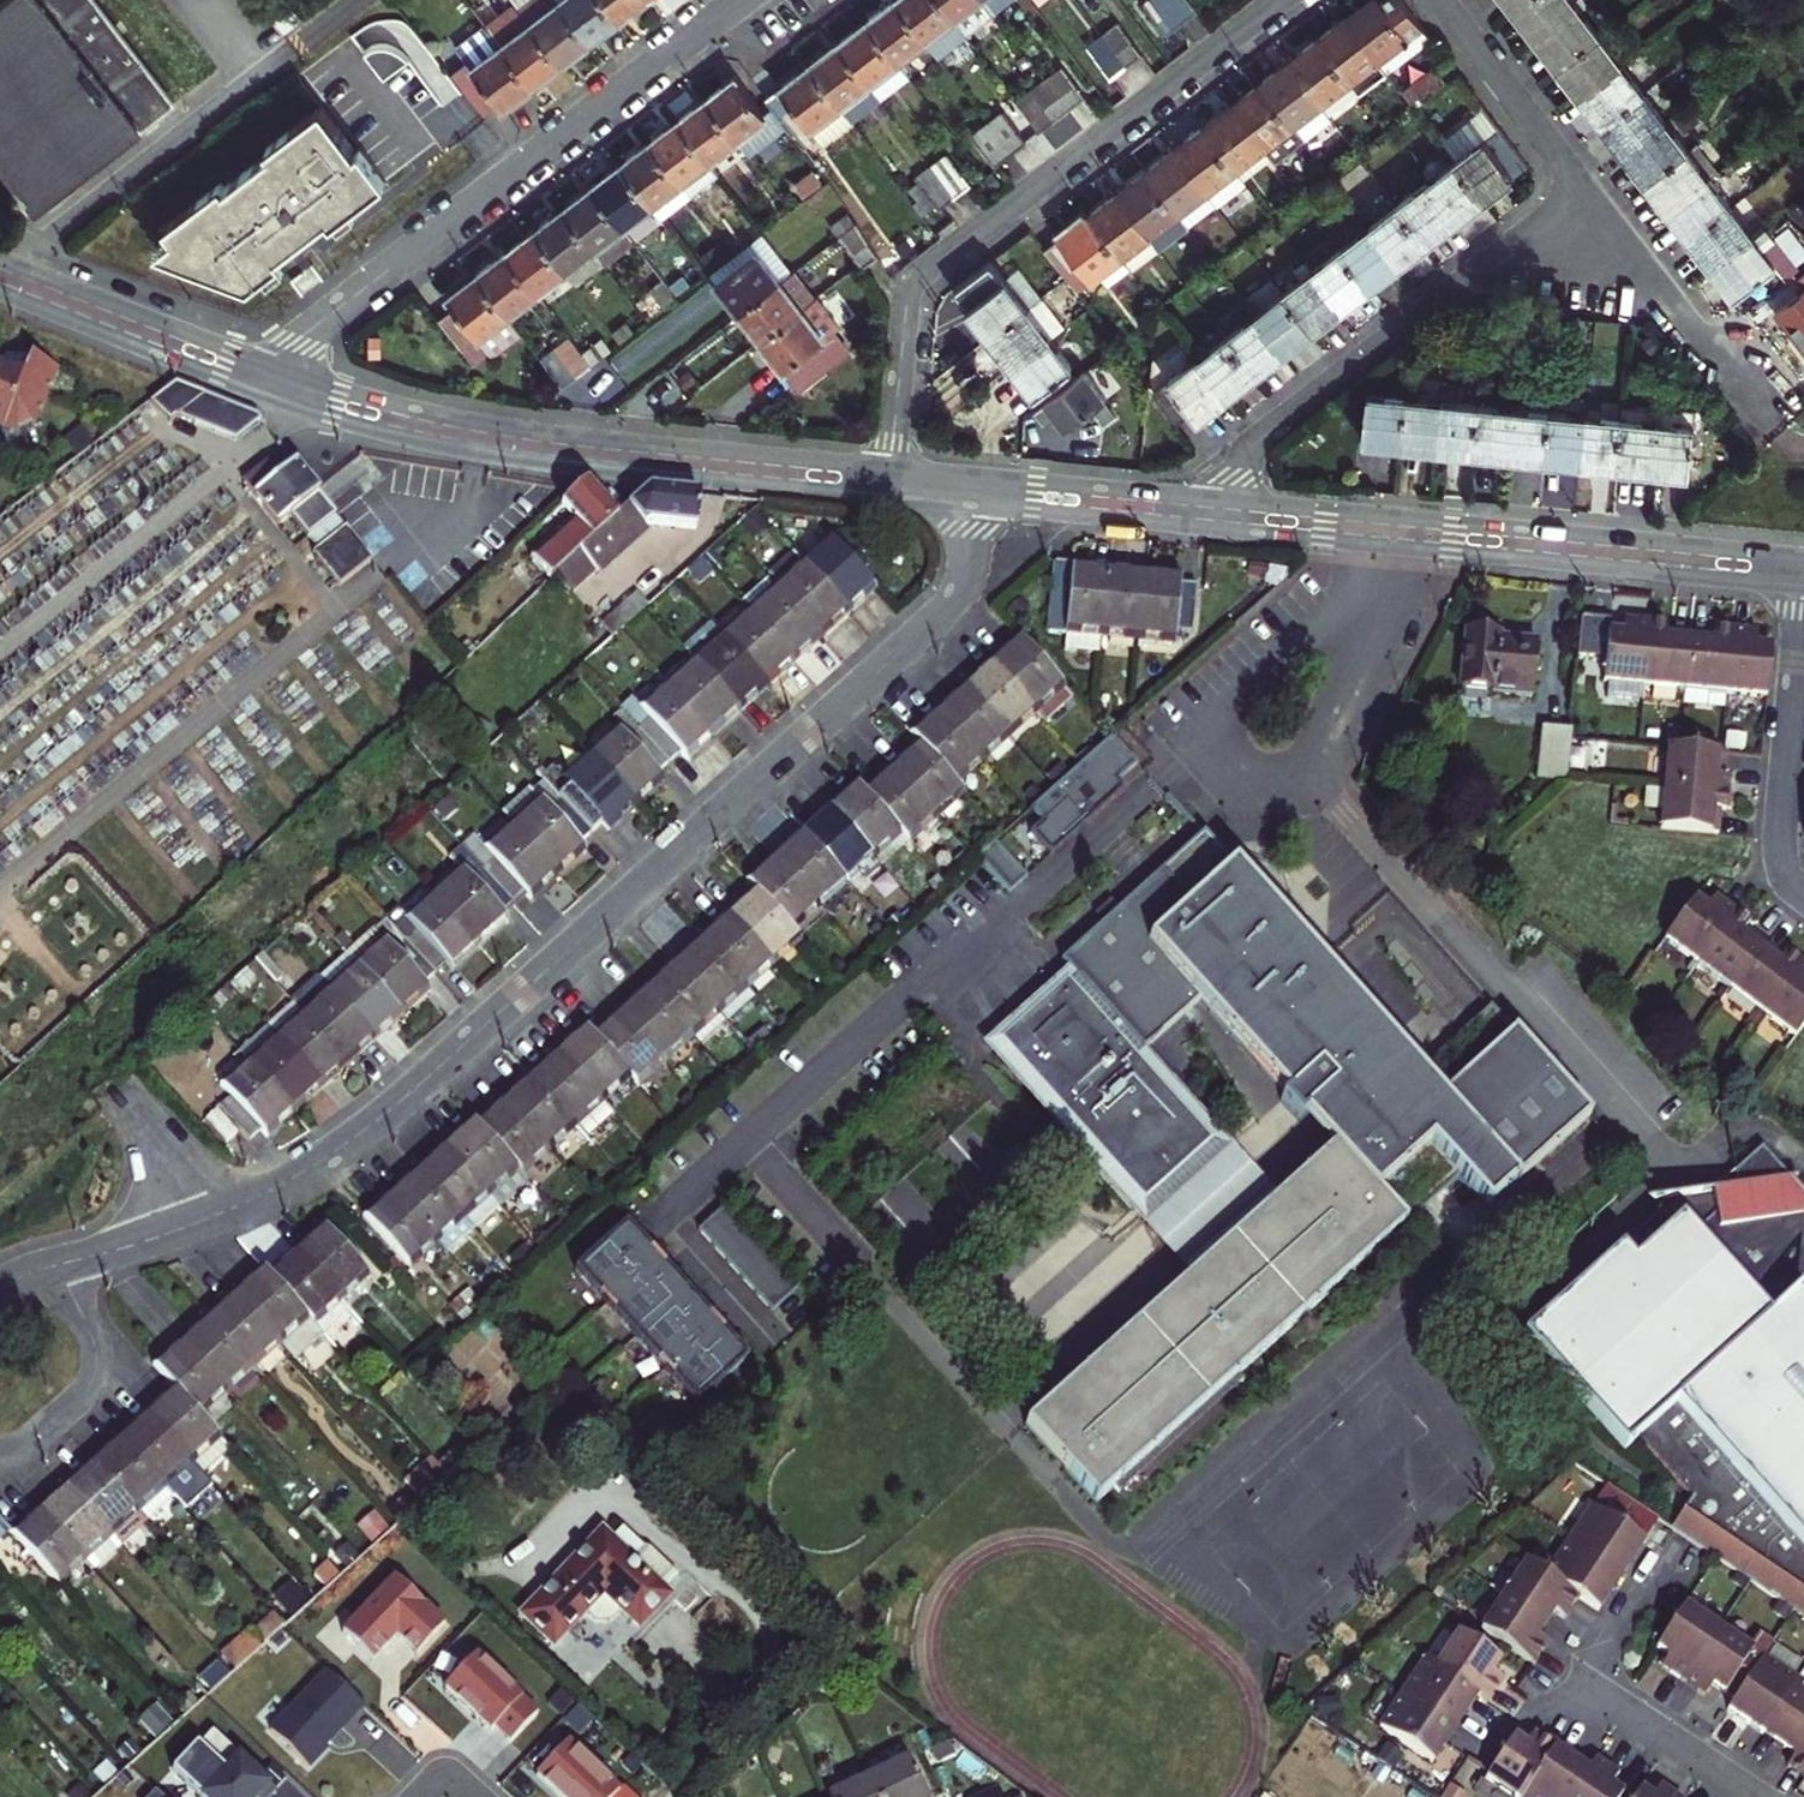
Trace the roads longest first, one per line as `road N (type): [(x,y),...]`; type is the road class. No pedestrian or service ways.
road 1 (residential): [(0,1287),(213,1217),(299,1175),(372,1125),(946,608),(972,537),(976,490)]
road 2 (residential): [(890,482),(904,317),(916,280),(1277,0)]
road 3 (tertiary): [(273,384),(509,443),(890,482)]
road 4 (residential): [(273,384),(302,344),(743,0)]
road 5 (tertiary): [(1219,516),(1803,571)]
road 6 (residential): [(1219,516),(1226,479),(1246,451),(1585,193)]
road 7 (tertiary): [(0,277),(273,384)]
road 8 (residential): [(1803,610),(1783,844),(1787,873),(1803,892)]
road 9 (residential): [(1585,193),(1754,412)]
road 10 (tertiary): [(976,490),(1219,516)]
road 11 (residential): [(1437,0),(1585,193)]
road 12 (residential): [(1754,1796),(1586,1688)]

